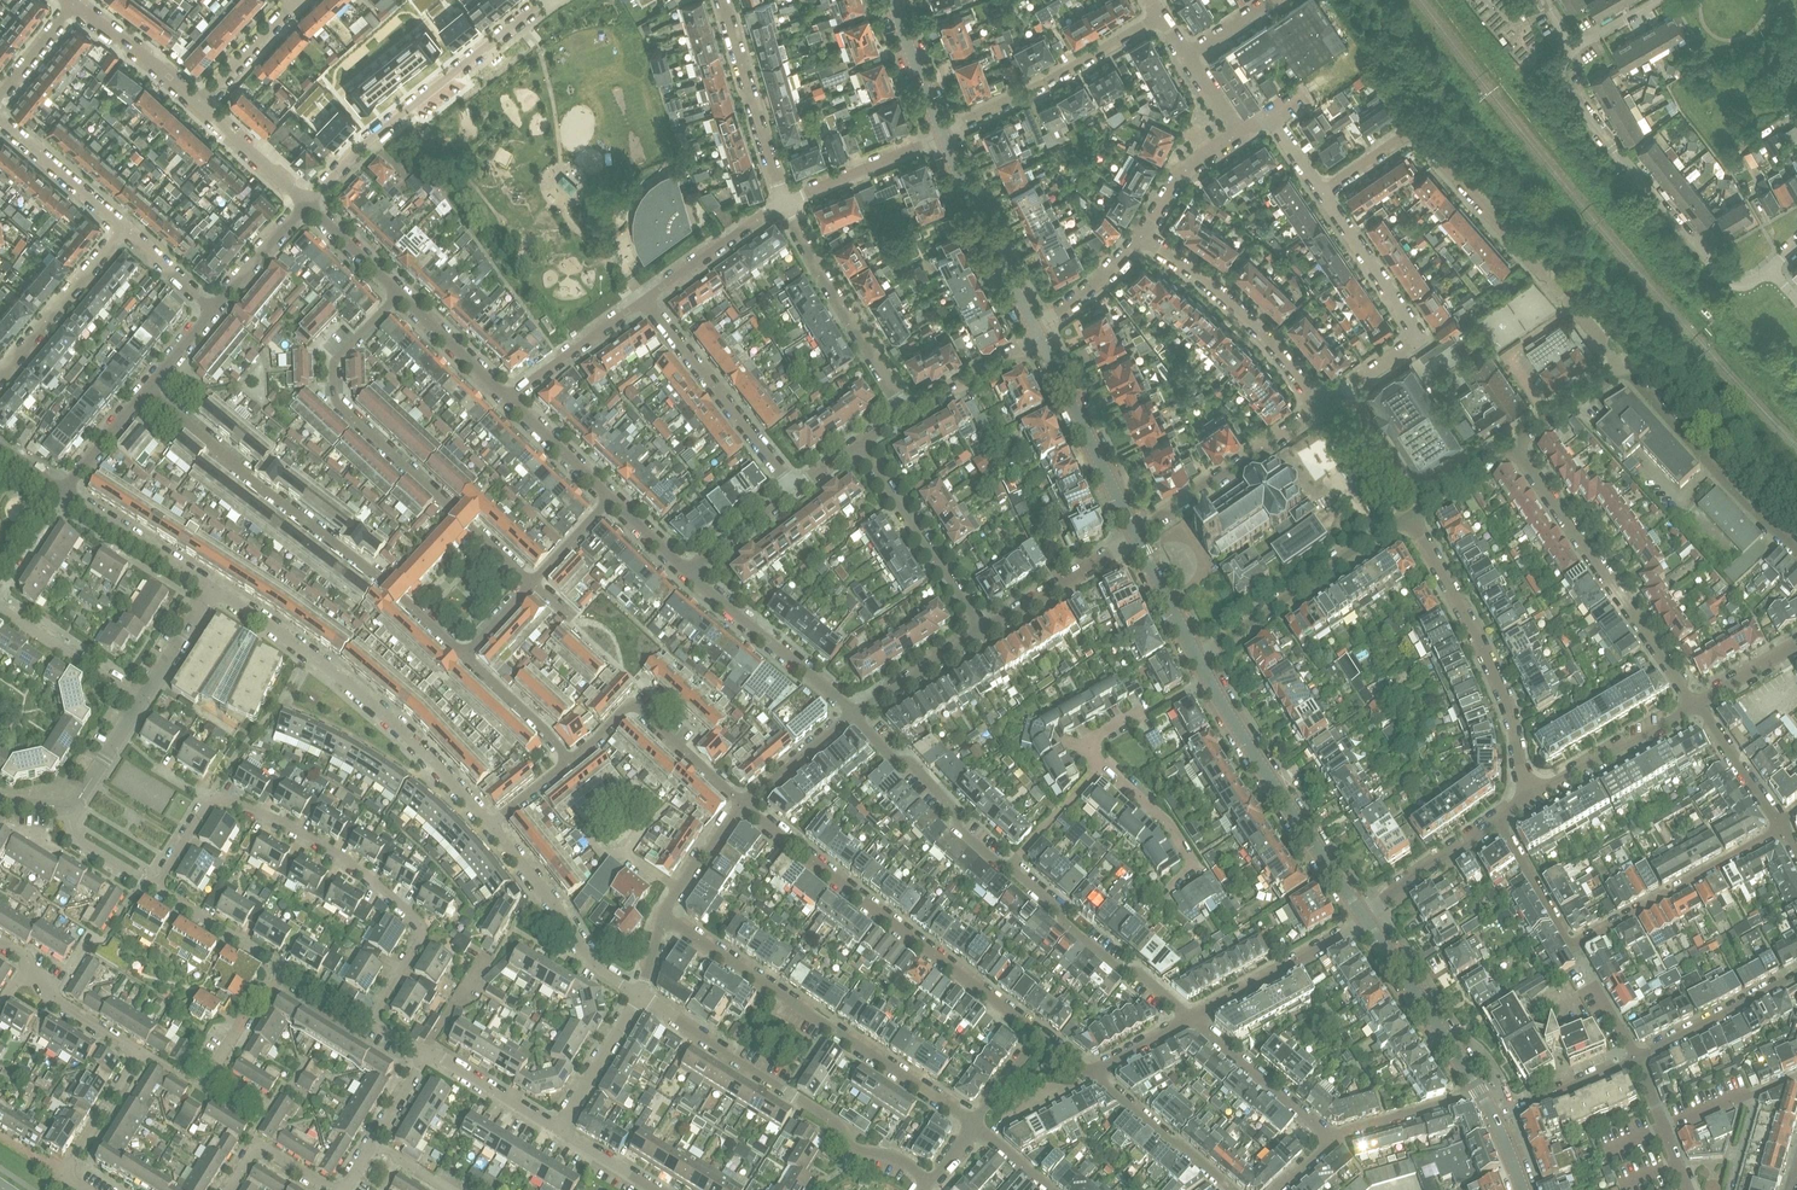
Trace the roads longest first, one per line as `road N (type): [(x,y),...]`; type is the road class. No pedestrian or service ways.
road 1 (residential): [(533,584),(334,401),(336,358),(398,293)]
road 2 (residential): [(974,1124),(664,914)]
road 3 (residential): [(743,805),(1038,1034)]
road 4 (residential): [(489,825),(353,688),(214,589)]
road 5 (residential): [(370,1019),(420,938),(419,923),(348,861),(287,824),(213,799)]
road 6 (residential): [(929,1182),(889,1155),(851,1148),(838,1124),(639,995)]
road 7 (residential): [(147,390),(414,608)]
road 8 (residential): [(1770,269),(1750,283),(1731,282),(1664,215),(1563,87),(1560,66),(1574,51)]
road 9 (residential): [(1693,707),(1513,440)]
road 10 (residential): [(307,203),(364,143),(546,0)]
road 11 (residential): [(1622,367),(1414,135)]
road 12 (residential): [(1529,799),(1495,674),(1409,516)]
road 13 (residential): [(1319,404),(1403,352),(1416,331),(1322,193)]
road 14 (residential): [(1363,920),(1208,678)]
road 15 (residential): [(1197,658),(1409,516)]
road 16 (residential): [(1796,551),(1622,367)]
road 17 (residential): [(943,132),(1160,16)]
road 18 (residential): [(1319,404),(1232,302),(1142,237)]
road 19 (residential): [(906,412),(811,262),(784,203)]
road 20 (residential): [(1193,1018),(1138,973),(1121,973),(1010,867)]
road 21 (residential): [(1572,945),(1782,826)]
road 22 (residential): [(793,489),(644,300)]
road 23 (residential): [(639,995),(592,962),(489,825)]
road 24 (residential): [(984,632),(858,443)]
road 25 (residential): [(1010,867),(959,828),(956,811),(911,761),(893,758),(854,714)]
road 26 (residential): [(1137,535),(1319,404)]
road 27 (residential): [(1137,535),(1040,338)]
road 28 (residential): [(854,714),(689,574)]
road 29 (residential): [(1034,326),(943,132)]
road 30 (residential): [(784,203),(723,0)]
road 31 (residential): [(1479,1091),(1363,920)]
road 32 (residential): [(1193,1018),(1363,920)]
road 33 (residential): [(0,377),(124,228)]
road 34 (residential): [(1529,799),(1693,707)]
road 35 (residential): [(1331,1139),(1193,1018)]
road 36 (residential): [(1094,1075),(1236,1189)]
road 37 (residential): [(984,632),(1137,535)]
road 38 (residential): [(214,589),(64,491)]
road 39 (residential): [(1796,975),(1637,1057)]
road 40 (residential): [(87,1189),(62,1174),(138,1050)]
road 41 (residential): [(784,203),(943,132)]
road 42 (residential): [(644,300),(784,203)]
road 43 (residential): [(143,700),(0,608)]
road 44 (residential): [(1169,889),(1193,860),(1165,819),(1102,766)]
road 45 (residential): [(507,397),(644,300)]
road 46 (residential): [(1363,920),(1497,821)]
road 47 (residential): [(124,228),(0,121)]
road 48 (residential): [(1102,766),(1092,755),(1093,737),(1208,678)]
road 49 (residential): [(199,104),(74,4)]
road 50 (residential): [(1331,1139),(1479,1091)]
road 51 (residential): [(559,1128),(639,995)]
road 52 (residential): [(1637,1057),(1495,1117)]
road 53 (residential): [(854,714),(984,632)]
road 54 (residential): [(286,968),(155,888)]
road 55 (residential): [(906,412),(1040,338)]
road 56 (residential): [(743,805),(631,703)]
road 57 (residential): [(507,397),(398,293)]
road 58 (residential): [(559,1128),(430,1052)]
road 59 (residential): [(1782,826),(1693,707)]
road 60 (residential): [(307,203),(199,104)]
road 61 (residential): [(570,759),(465,657)]
road 62 (residential): [(1142,237),(1179,174),(1239,133)]
road 63 (residential): [(1497,821),(1572,945)]
road 64 (residential): [(610,498),(507,397)]
road 65 (residential): [(743,805),(854,714)]
road 66 (residential): [(138,1050),(55,999),(23,967)]
road 67 (residential): [(307,203),(213,309)]
road 68 (residential): [(199,104),(294,0)]
road 69 (residential): [(943,132),(896,0)]
road 70 (residential): [(1034,326),(1142,237)]
road 71 (residential): [(229,1189),(258,1145),(333,1189)]
road 72 (residential): [(1197,658),(1137,535)]
road 73 (residential): [(1010,867),(1102,766)]
road 74 (residential): [(664,914),(743,805)]
road 75 (residential): [(689,574),(793,489)]
road 76 (residential): [(143,700),(214,589)]
road 77 (residential): [(1513,440),(1622,367)]
road 78 (residential): [(147,390),(64,491)]
road 79 (residential): [(67,806),(143,700)]
road 80 (residential): [(1637,1057),(1572,945)]
road 81 (residential): [(212,1071),(245,1010),(272,991),(286,968)]
road 82 (residential): [(1409,516),(1513,440)]
road 83 (residential): [(398,293),(307,203)]
road 84 (residential): [(155,888),(76,839),(67,806)]
road 85 (residential): [(213,309),(124,228)]
road 86 (residential): [(1693,707),(1796,645)]

